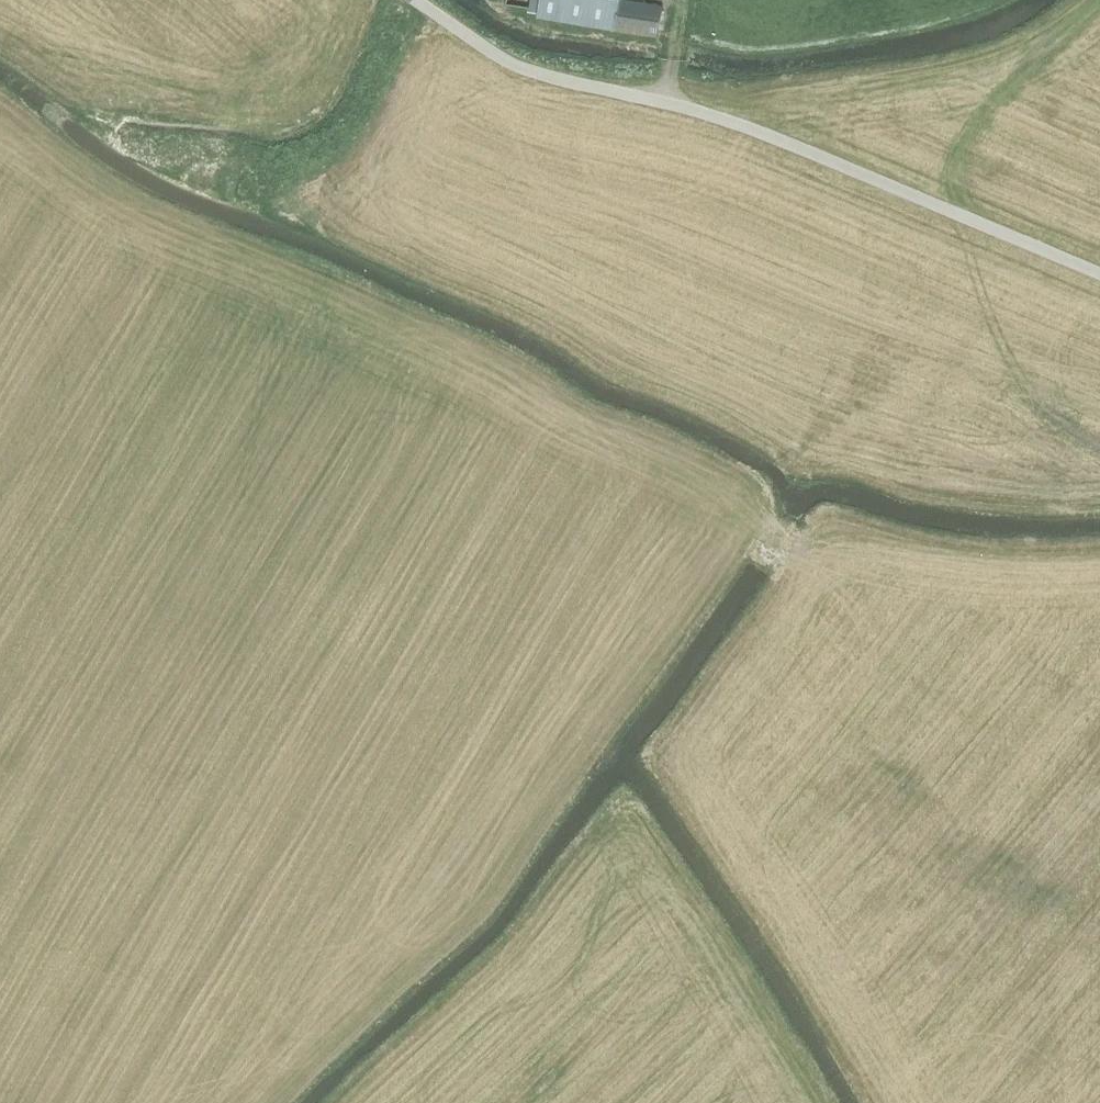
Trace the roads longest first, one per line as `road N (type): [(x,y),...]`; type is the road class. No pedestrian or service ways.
road 1 (unclassified): [(1099,273),(782,140),(692,109),(519,70),(413,0)]

